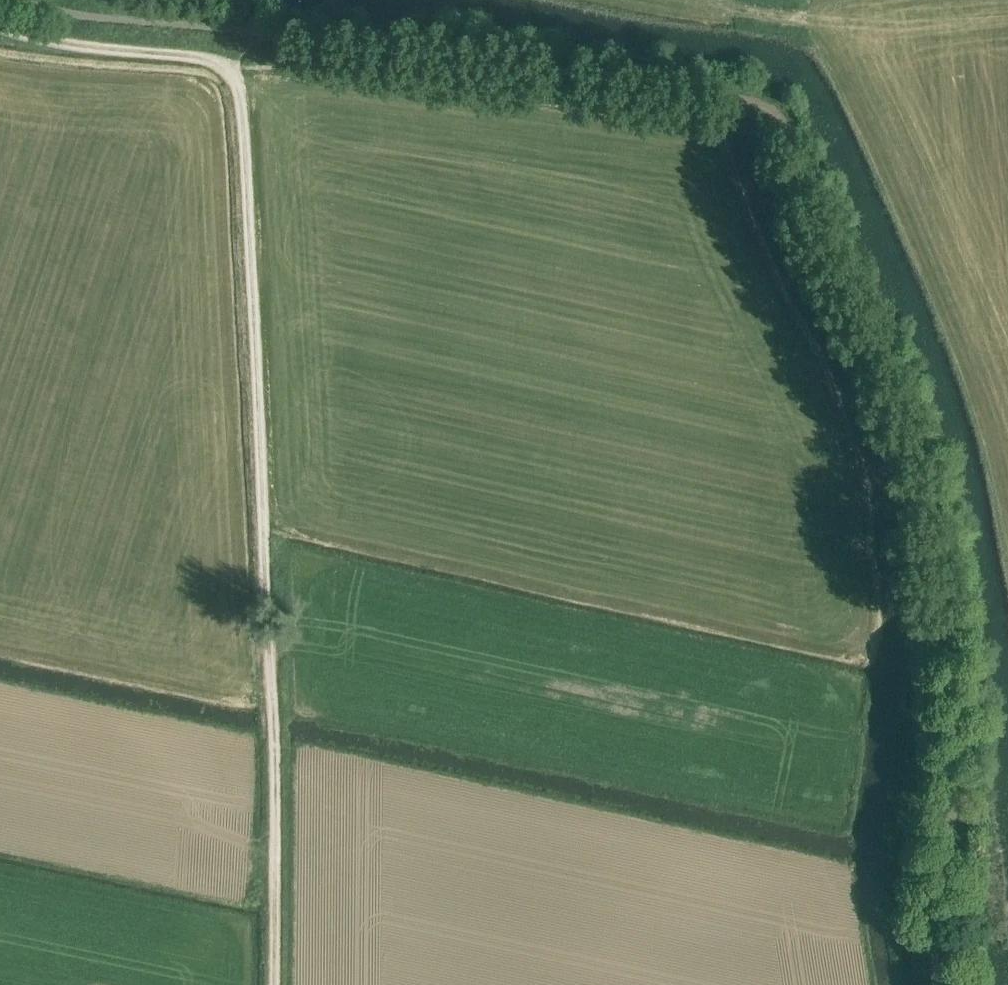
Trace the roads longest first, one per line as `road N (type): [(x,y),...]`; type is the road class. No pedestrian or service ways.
road 1 (track): [(0,31),(108,53),(198,56),(239,86),(275,726),(274,984)]

